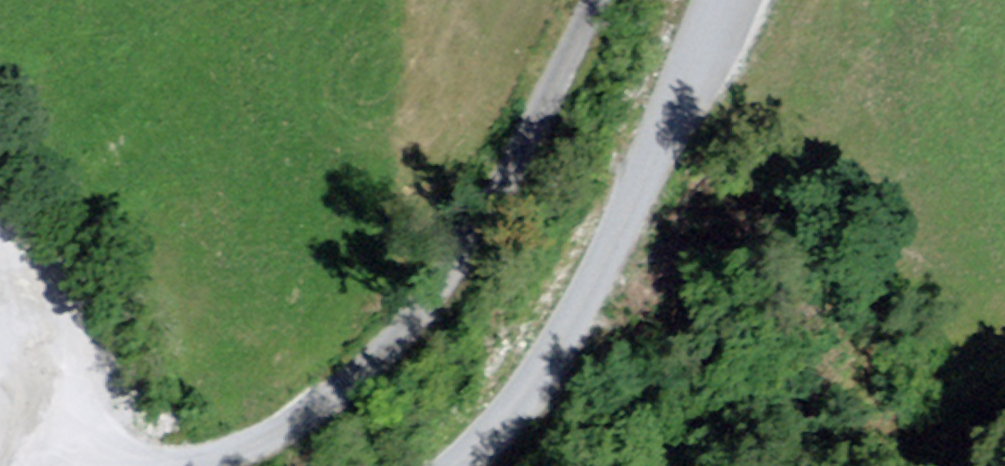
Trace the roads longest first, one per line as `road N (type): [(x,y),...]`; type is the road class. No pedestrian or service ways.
road 1 (unclassified): [(586,0),(456,257),(408,324),(258,443),(210,465)]
road 2 (unclassified): [(478,465),(535,405),(655,188),(729,0)]
road 3 (unclassified): [(133,465),(91,368),(0,221)]

